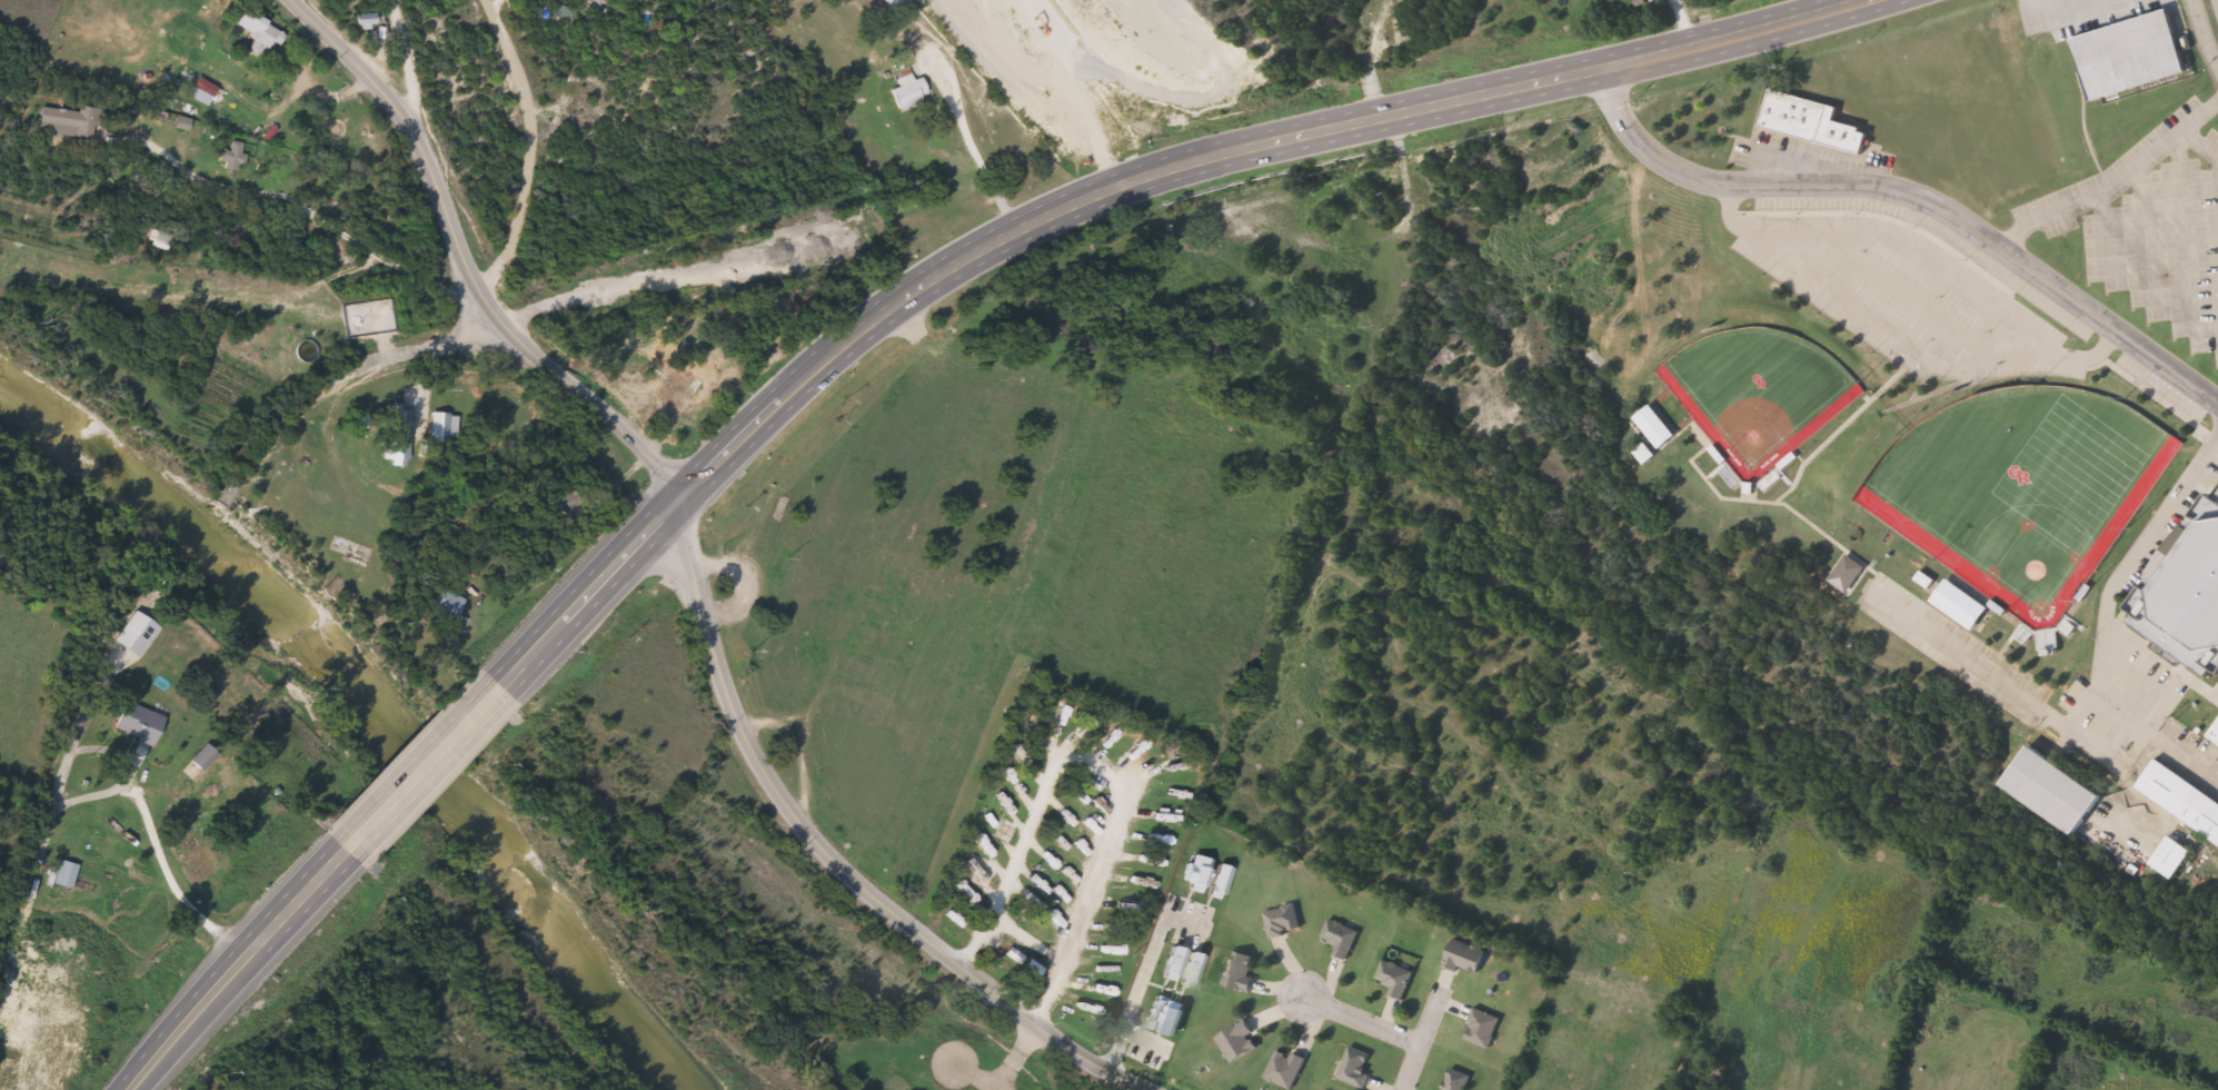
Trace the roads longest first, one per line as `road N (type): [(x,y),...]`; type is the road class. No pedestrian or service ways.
road 1 (trunk): [(510,688),(810,385),(999,239),(1058,210),(1217,164),(1864,0)]
road 2 (residential): [(2217,403),(1922,201),(1866,186),(1725,186),(1660,165),(1624,126),(1611,69)]
road 3 (residential): [(683,512),(625,433),(487,308),(419,137),(293,0)]
road 4 (secondary): [(1034,1023),(881,901),(757,760),(718,656),(683,512)]
road 5 (residential): [(476,288),(876,210),(1058,210)]
road 6 (residential): [(1034,1023),(1122,802),(1110,772),(1086,760),(1057,765),(991,915),(958,967)]
road 7 (residential): [(881,901),(1077,386)]
road 8 (residential): [(374,80),(0,69)]
road 9 (trunk): [(354,856),(510,688)]
road 10 (trunk): [(130,1089),(281,934)]
road 11 (residential): [(1421,1047),(1299,995)]
road 12 (secondary): [(1145,1089),(1034,1023)]

